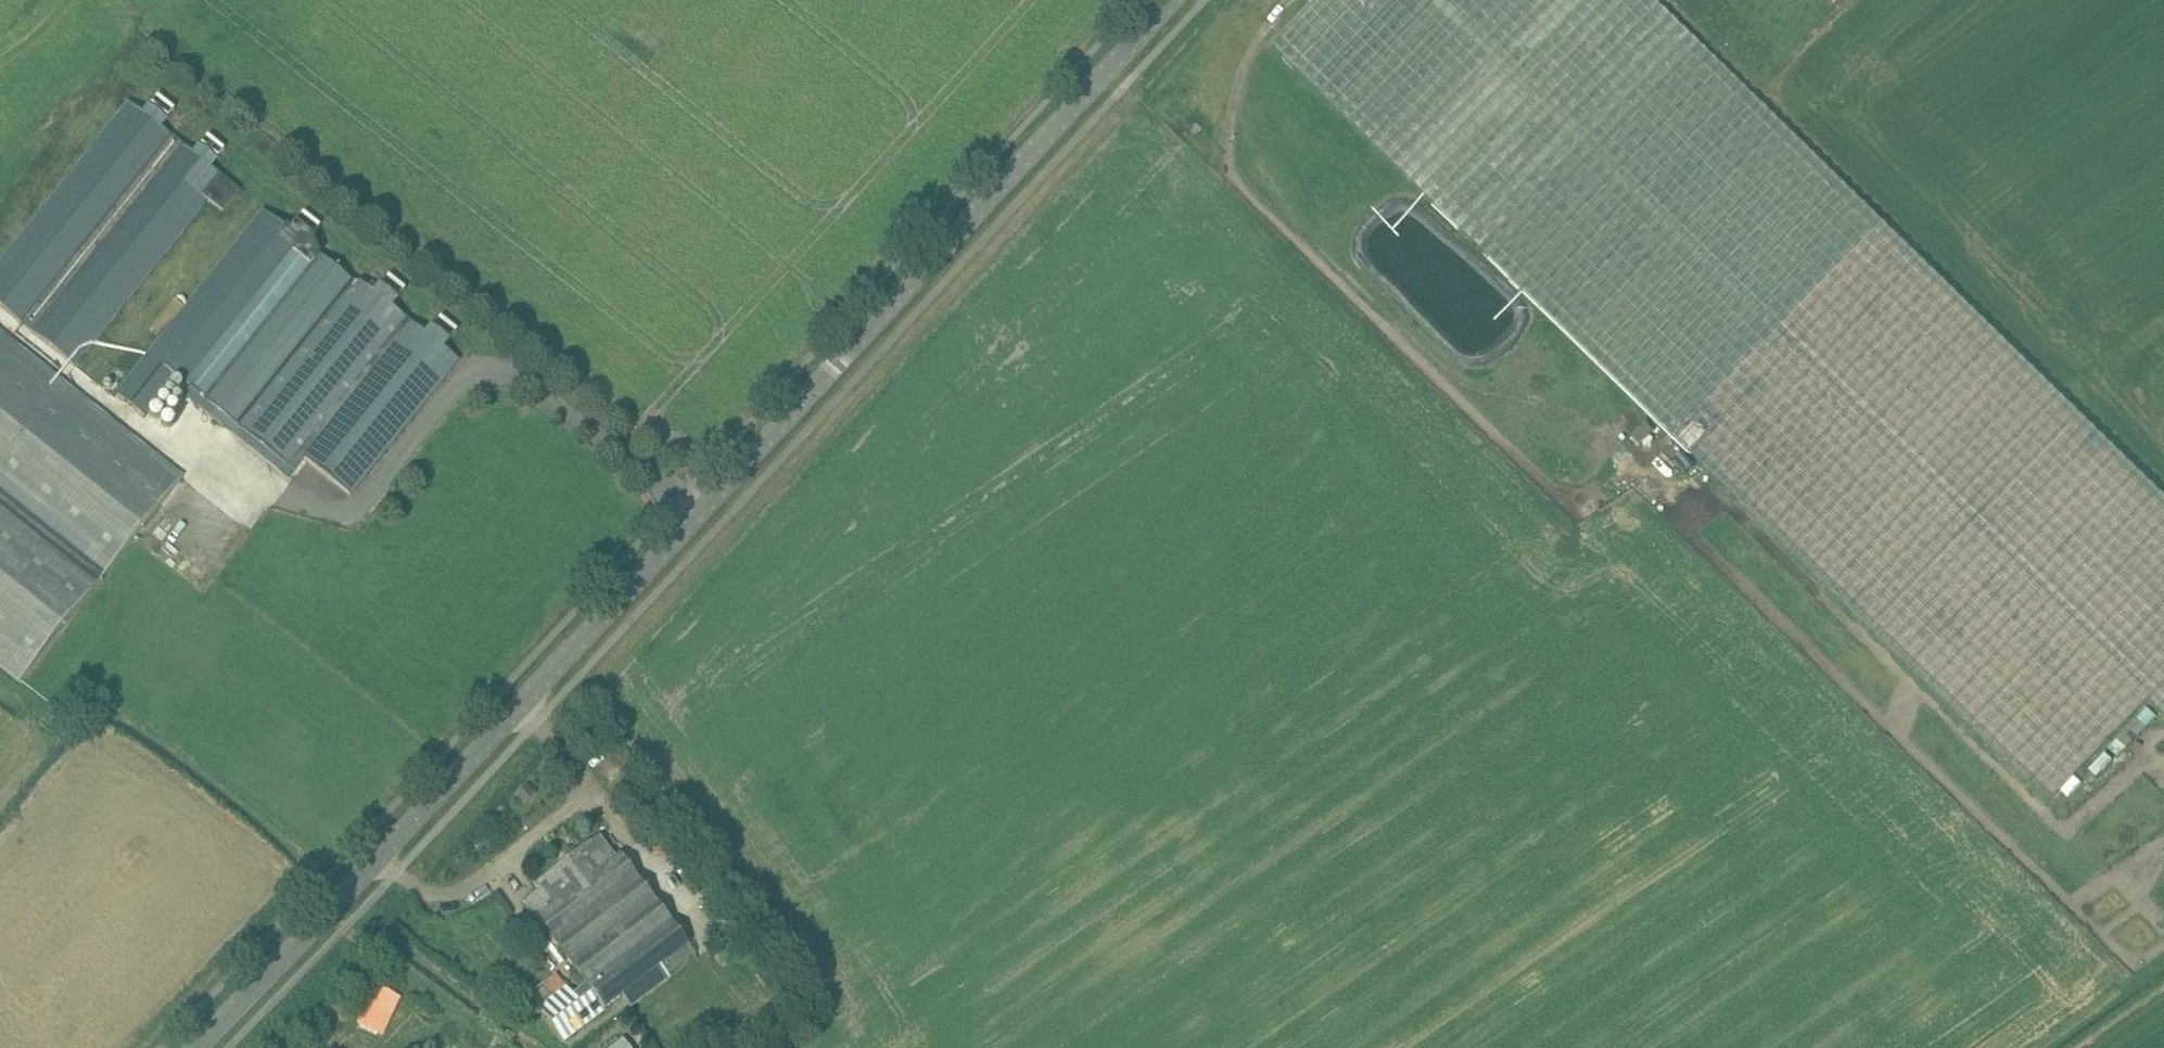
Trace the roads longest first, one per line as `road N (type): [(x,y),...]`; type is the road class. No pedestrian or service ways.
road 1 (unclassified): [(193,1047),(1167,0)]

